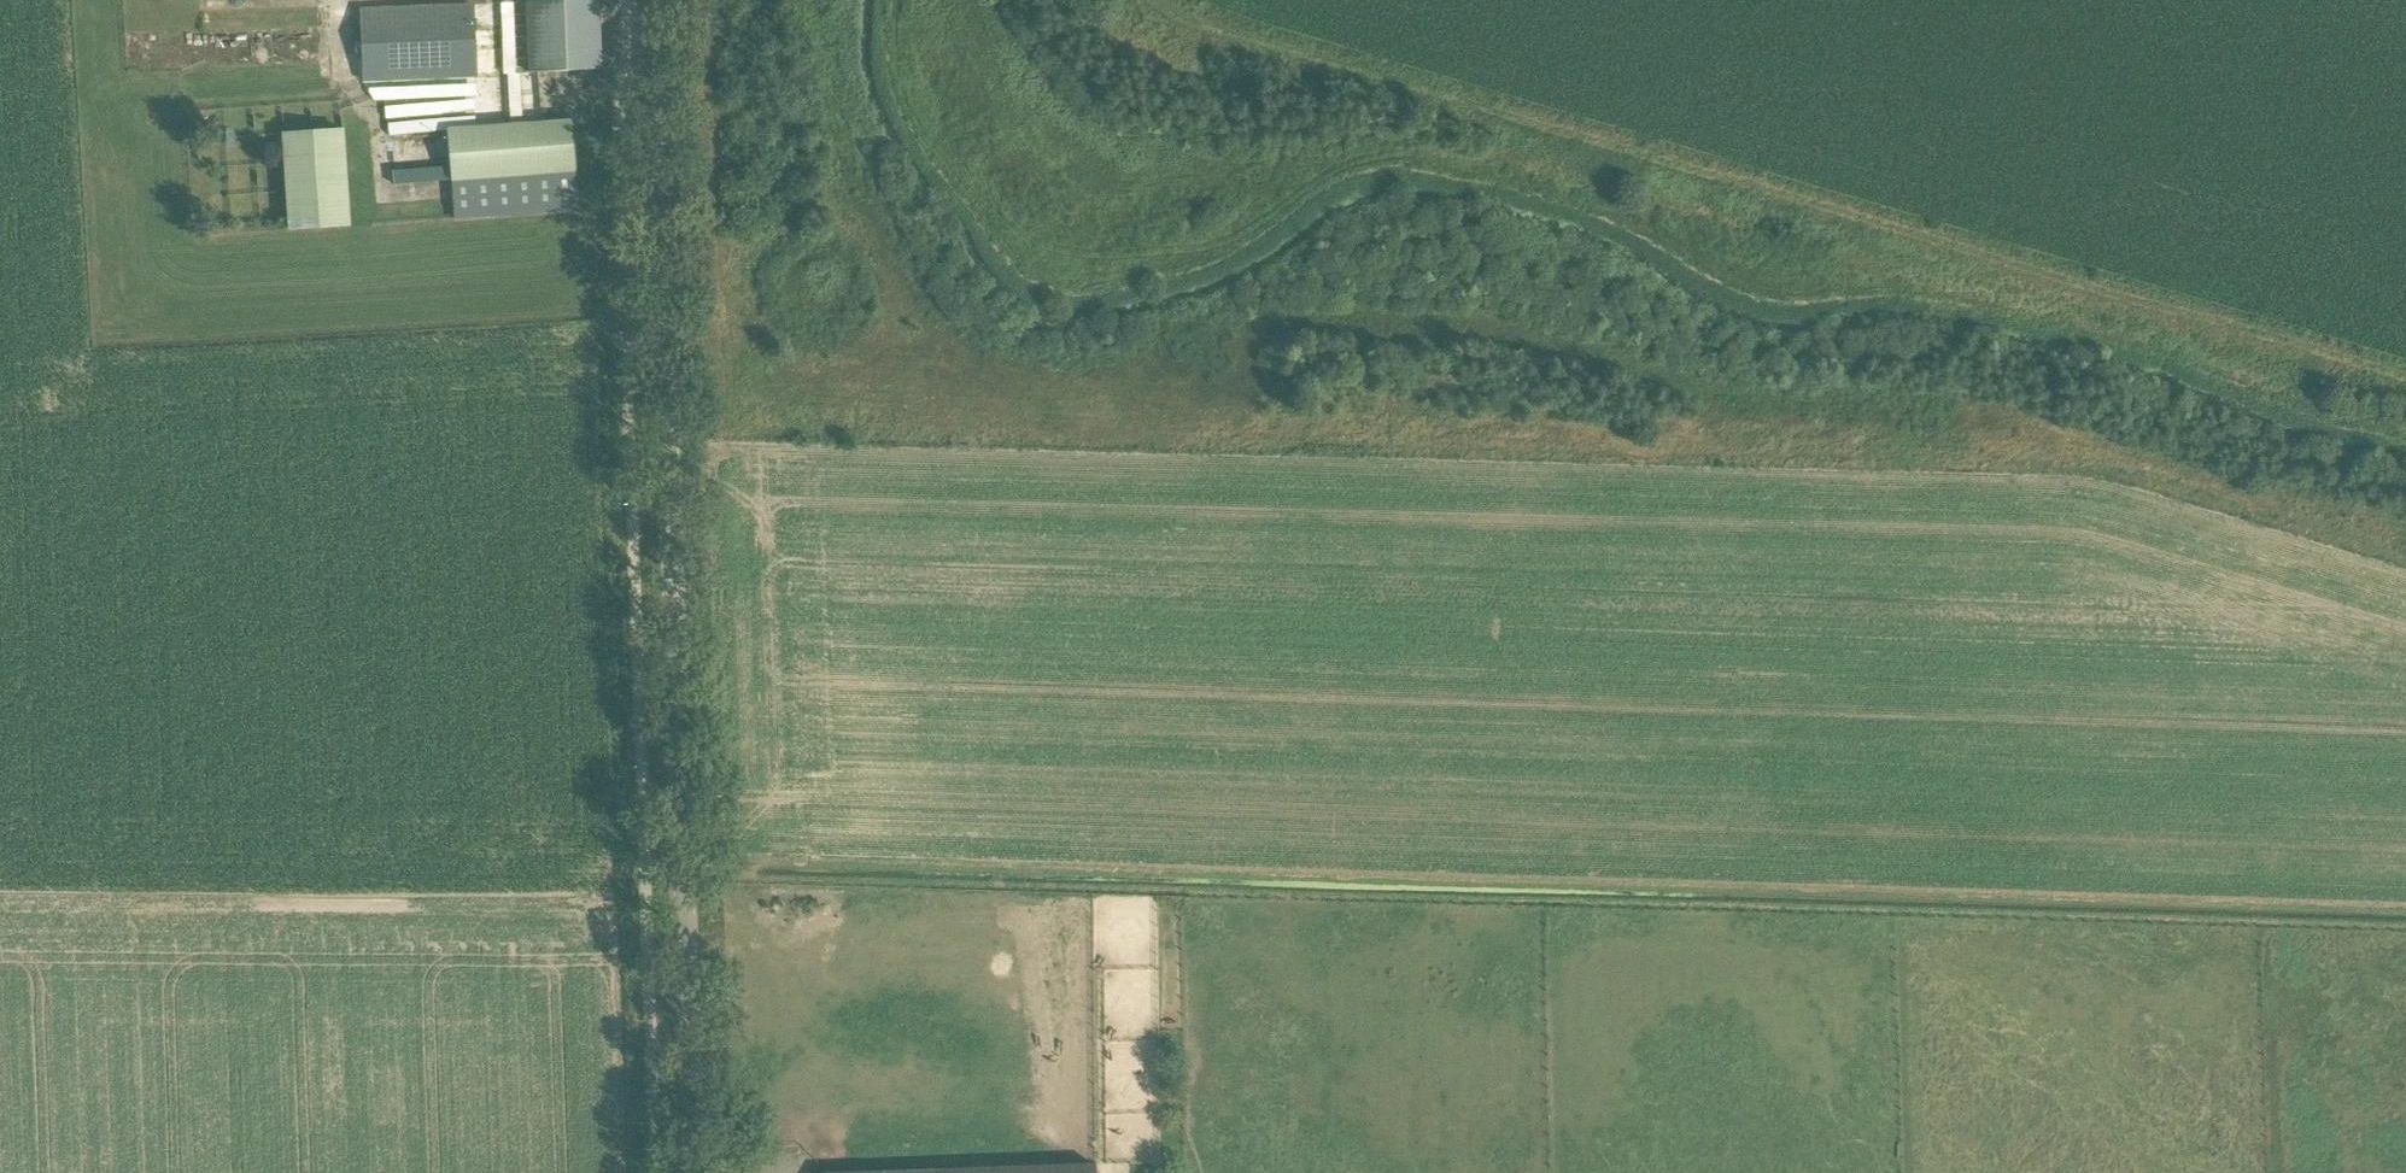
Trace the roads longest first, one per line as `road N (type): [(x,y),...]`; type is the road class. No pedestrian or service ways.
road 1 (tertiary): [(693,1172),(651,0)]
road 2 (track): [(0,101),(341,87),(338,0),(344,0)]

